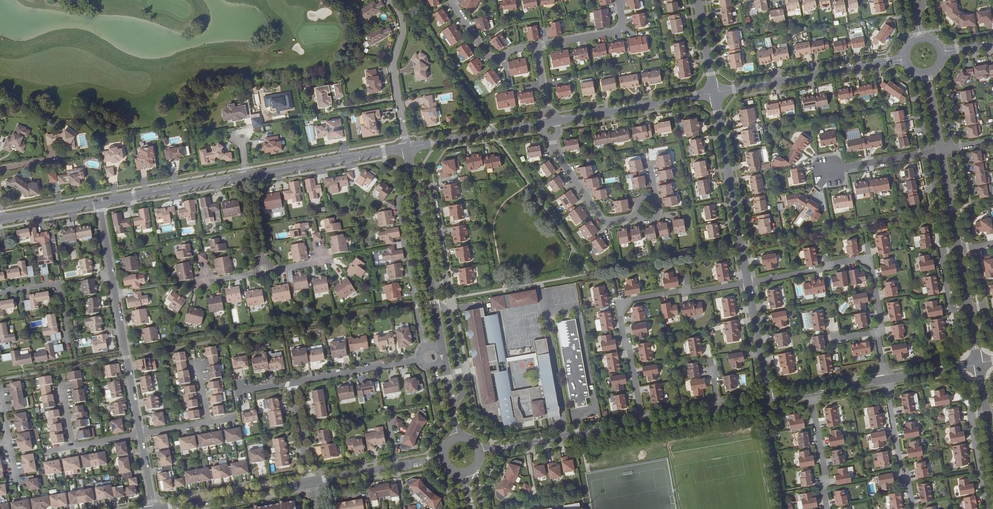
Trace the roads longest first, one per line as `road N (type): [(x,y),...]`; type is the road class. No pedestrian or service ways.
road 1 (residential): [(640,424),(619,311),(627,301),(748,281)]
road 2 (residential): [(99,202),(140,434)]
road 3 (tertiary): [(444,354),(407,148)]
road 4 (residential): [(650,168),(654,195),(646,210),(602,221),(555,151),(549,122)]
road 5 (residential): [(748,281),(871,261),(879,331)]
road 6 (tertiary): [(714,93),(905,59)]
road 7 (unclassified): [(714,93),(748,281)]
road 8 (tertiary): [(549,122),(714,93)]
road 9 (tertiary): [(640,424),(481,453)]
road 10 (tertiary): [(248,176),(407,148)]
road 11 (residential): [(390,0),(403,21),(393,62),(407,148)]
road 12 (residential): [(444,354),(293,383)]
road 13 (tertiary): [(160,508),(310,482)]
road 14 (tertiary): [(99,202),(248,176)]
road 15 (tertiary): [(407,148),(549,122)]
road 16 (tertiary): [(310,482),(443,459)]
road 17 (residential): [(913,508),(885,379)]
road 18 (unclassified): [(748,281),(769,400)]
road 19 (residential): [(941,150),(822,171)]

